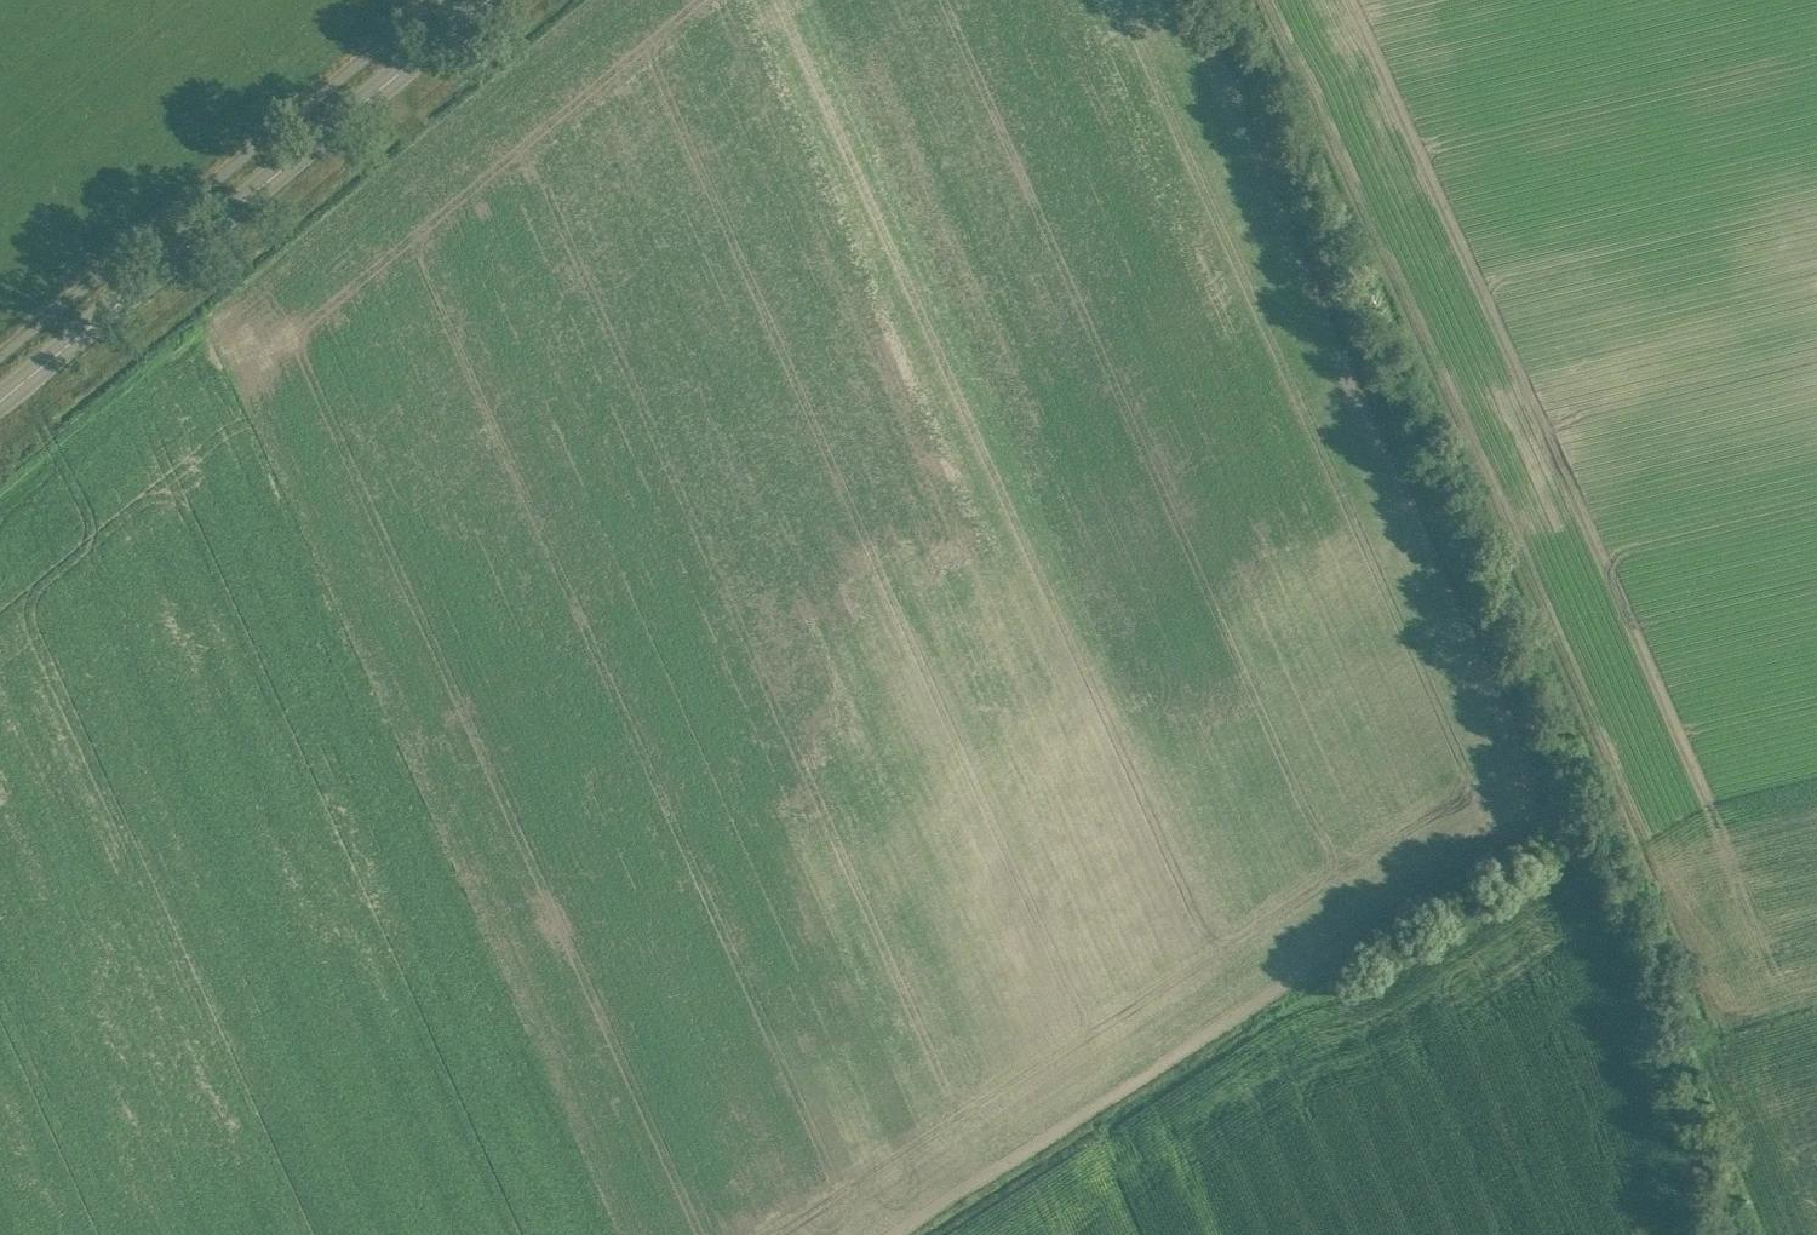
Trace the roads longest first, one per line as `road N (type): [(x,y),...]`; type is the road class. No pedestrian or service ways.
road 1 (tertiary): [(0,392),(485,0)]

